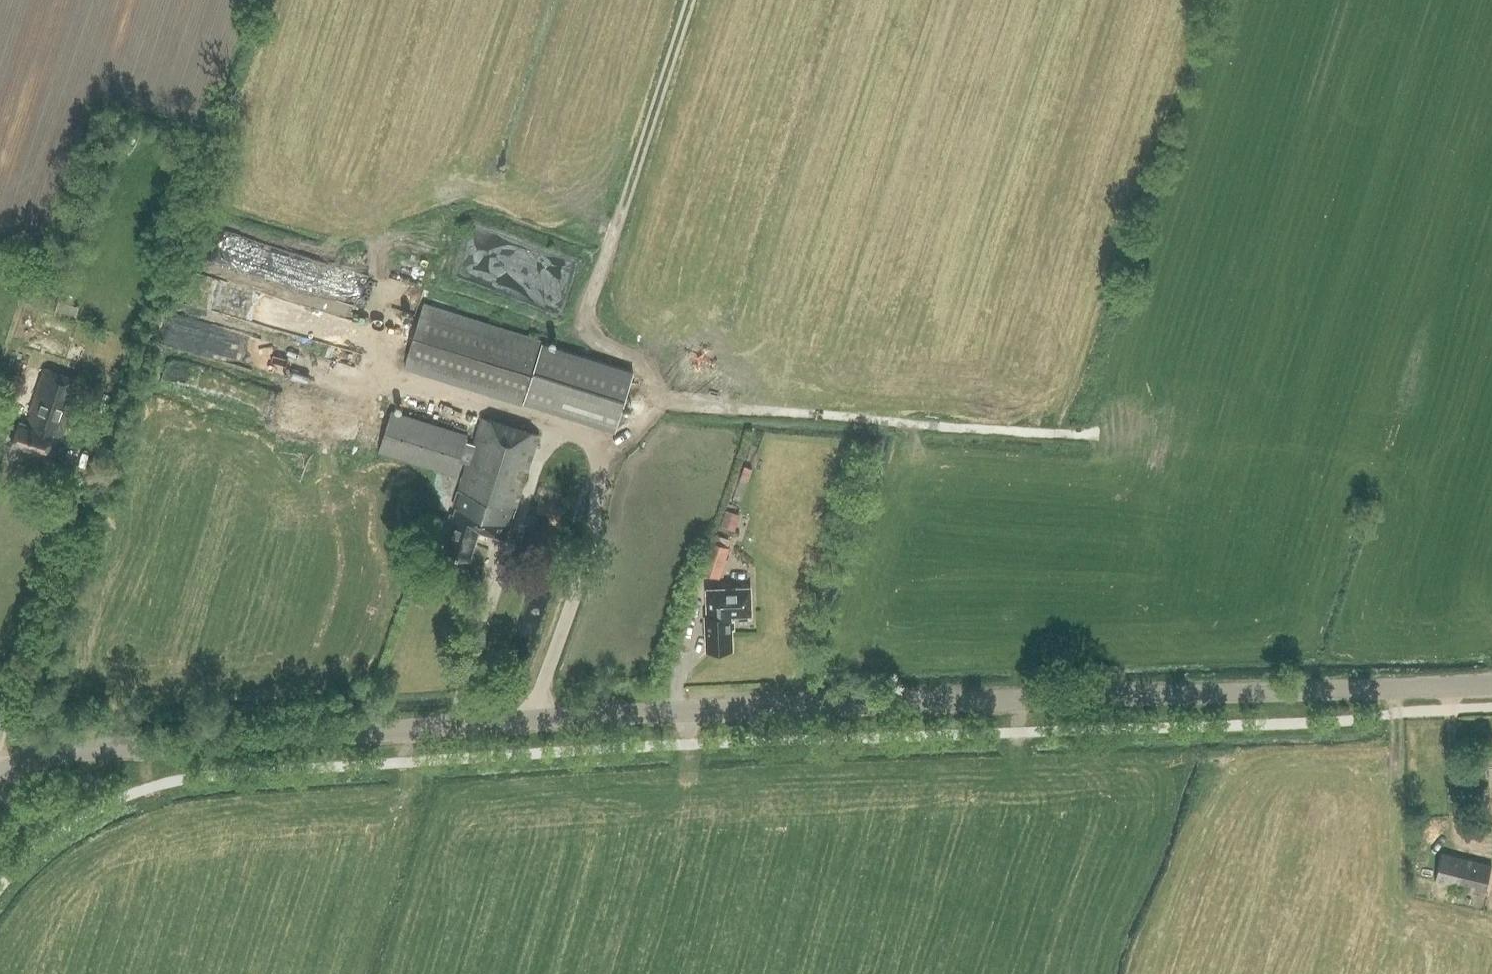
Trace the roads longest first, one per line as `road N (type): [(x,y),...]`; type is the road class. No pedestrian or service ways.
road 1 (secondary): [(0,777),(68,751),(613,715),(1491,684)]

